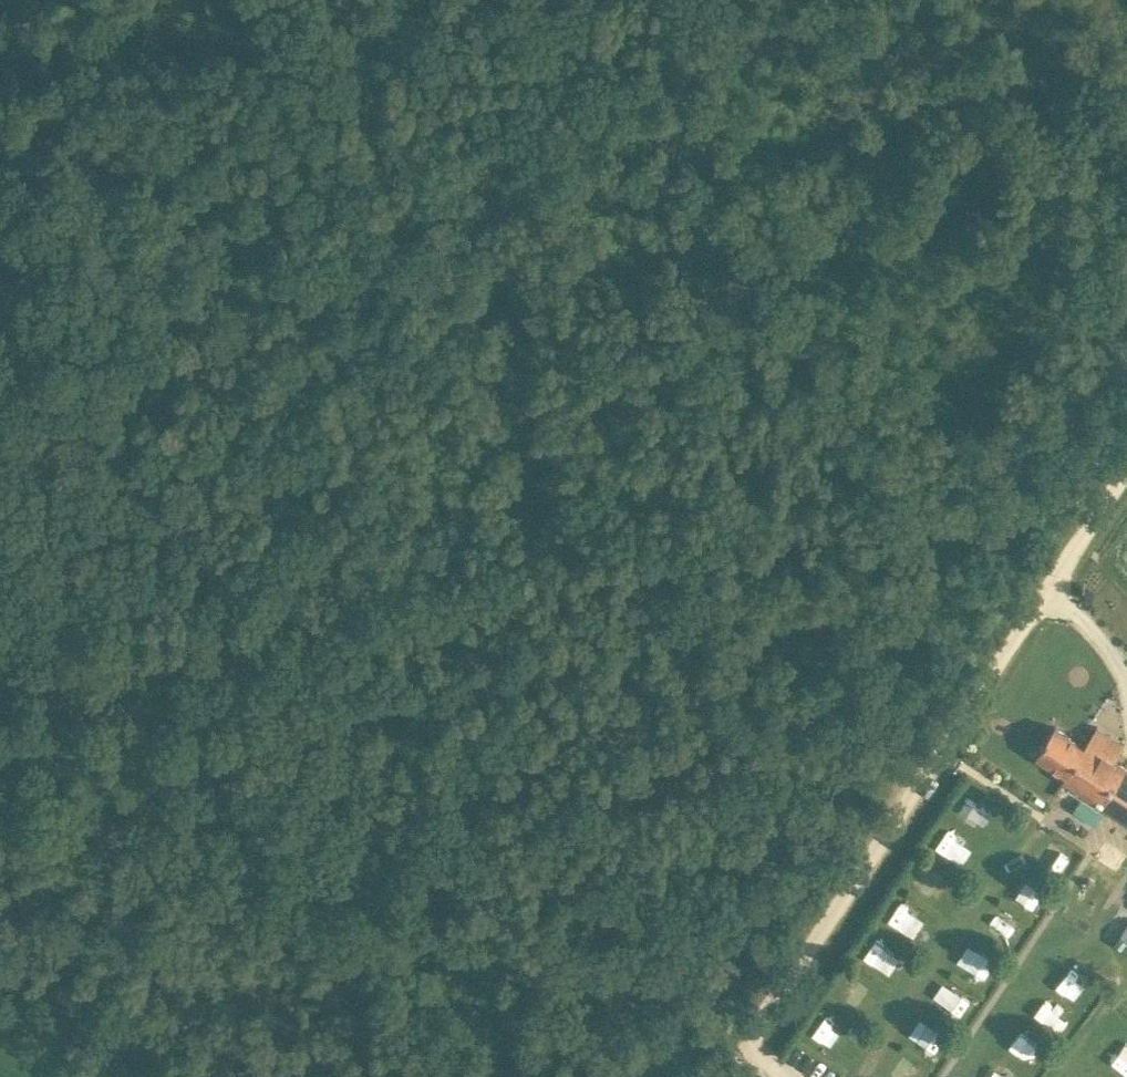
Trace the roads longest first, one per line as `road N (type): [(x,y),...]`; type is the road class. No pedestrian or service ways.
road 1 (track): [(727,1076),(1126,471)]

